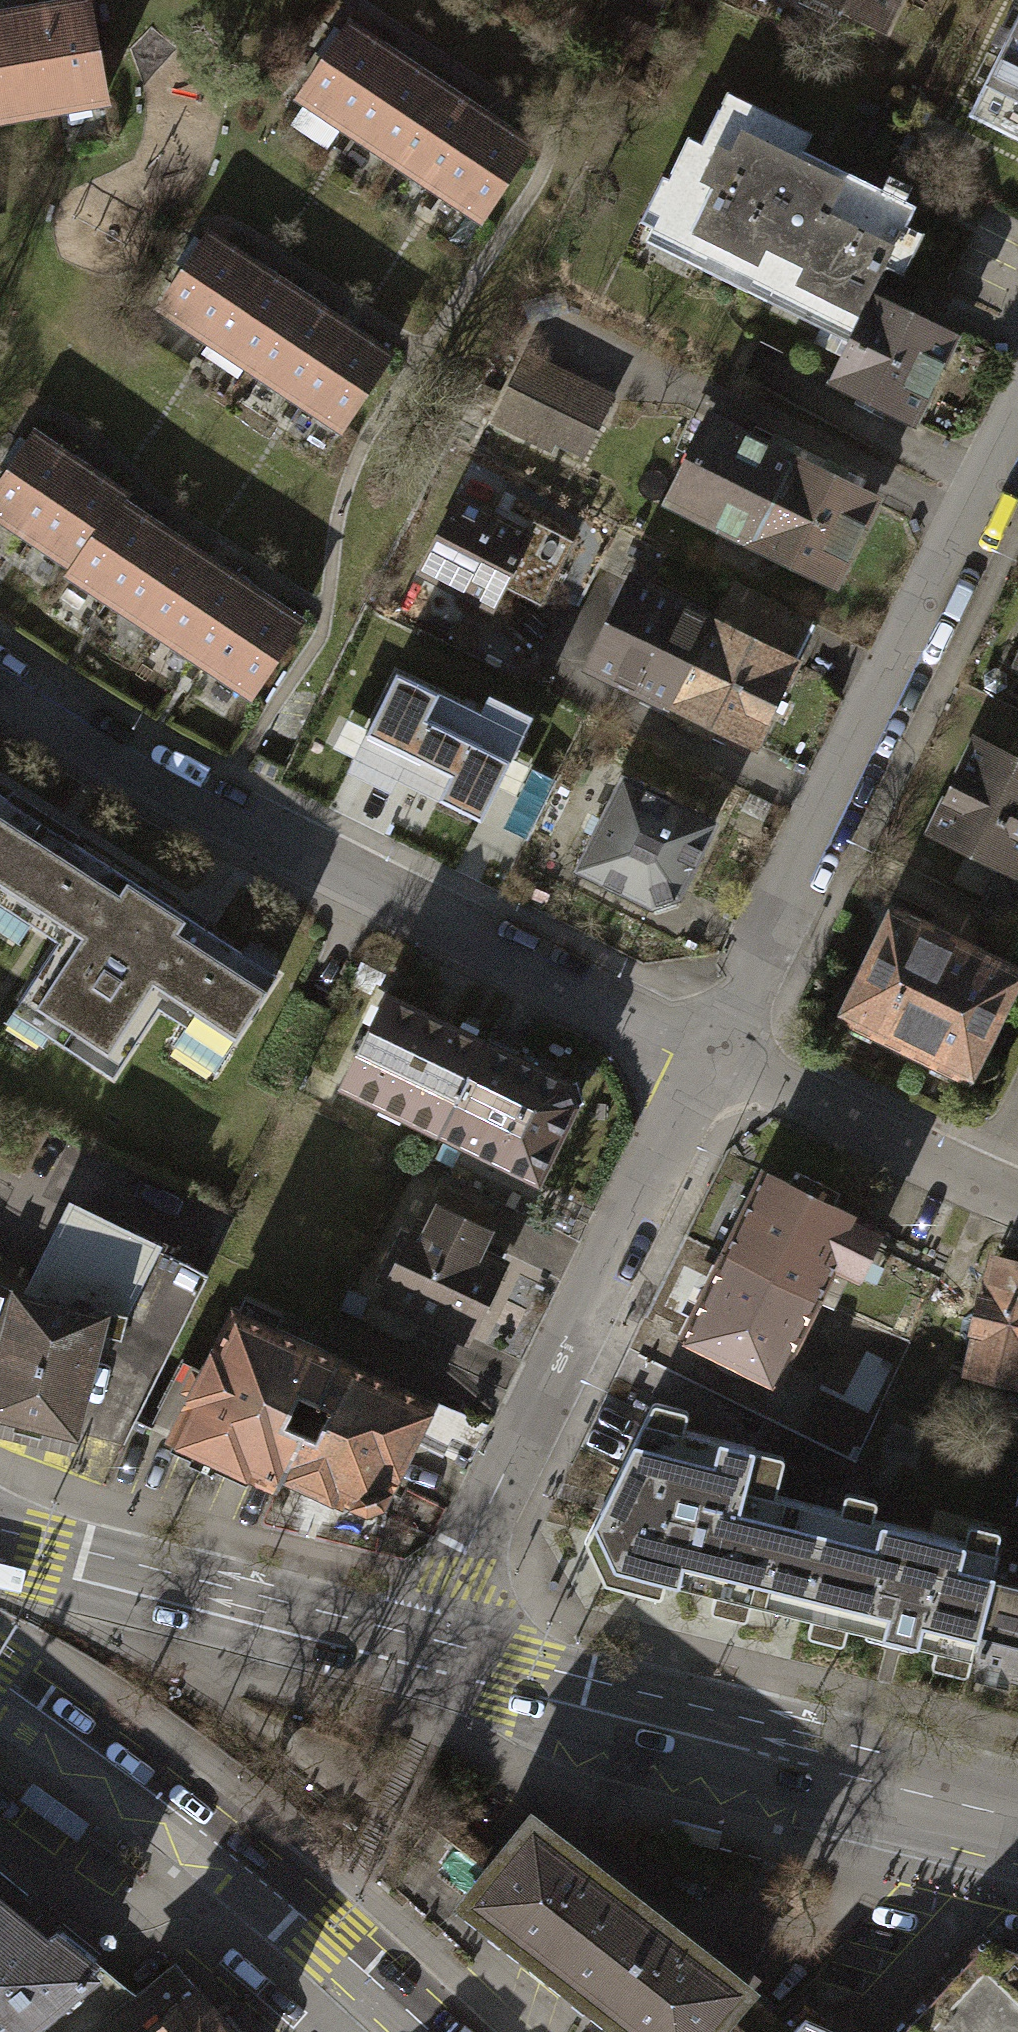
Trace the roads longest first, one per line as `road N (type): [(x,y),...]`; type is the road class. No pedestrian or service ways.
road 1 (residential): [(703,1050),(207,809),(0,673)]
road 2 (residential): [(703,1050),(1017,421)]
road 3 (residential): [(414,1664),(703,1050)]
road 4 (tertiary): [(1017,1816),(414,1664)]
road 5 (tertiary): [(414,1664),(0,1561)]
road 6 (primary): [(0,1676),(243,1858),(325,1935)]
road 7 (residential): [(983,1181),(703,1050)]
road 8 (primary): [(427,2031),(325,1935)]

